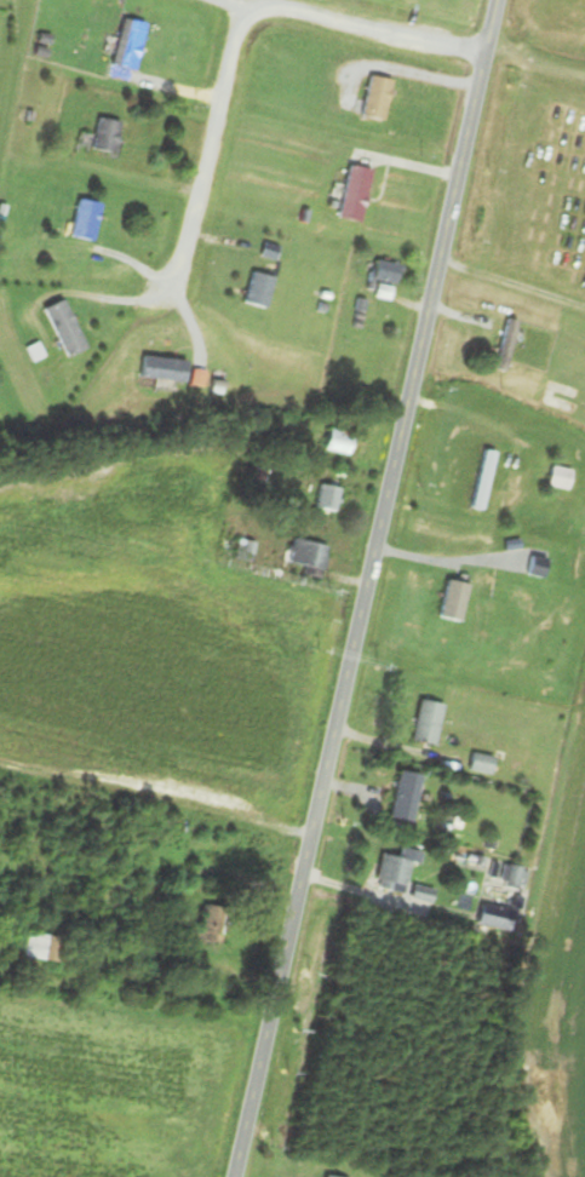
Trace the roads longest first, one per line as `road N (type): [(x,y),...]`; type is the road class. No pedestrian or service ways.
road 1 (residential): [(229,1176),(497,0)]

